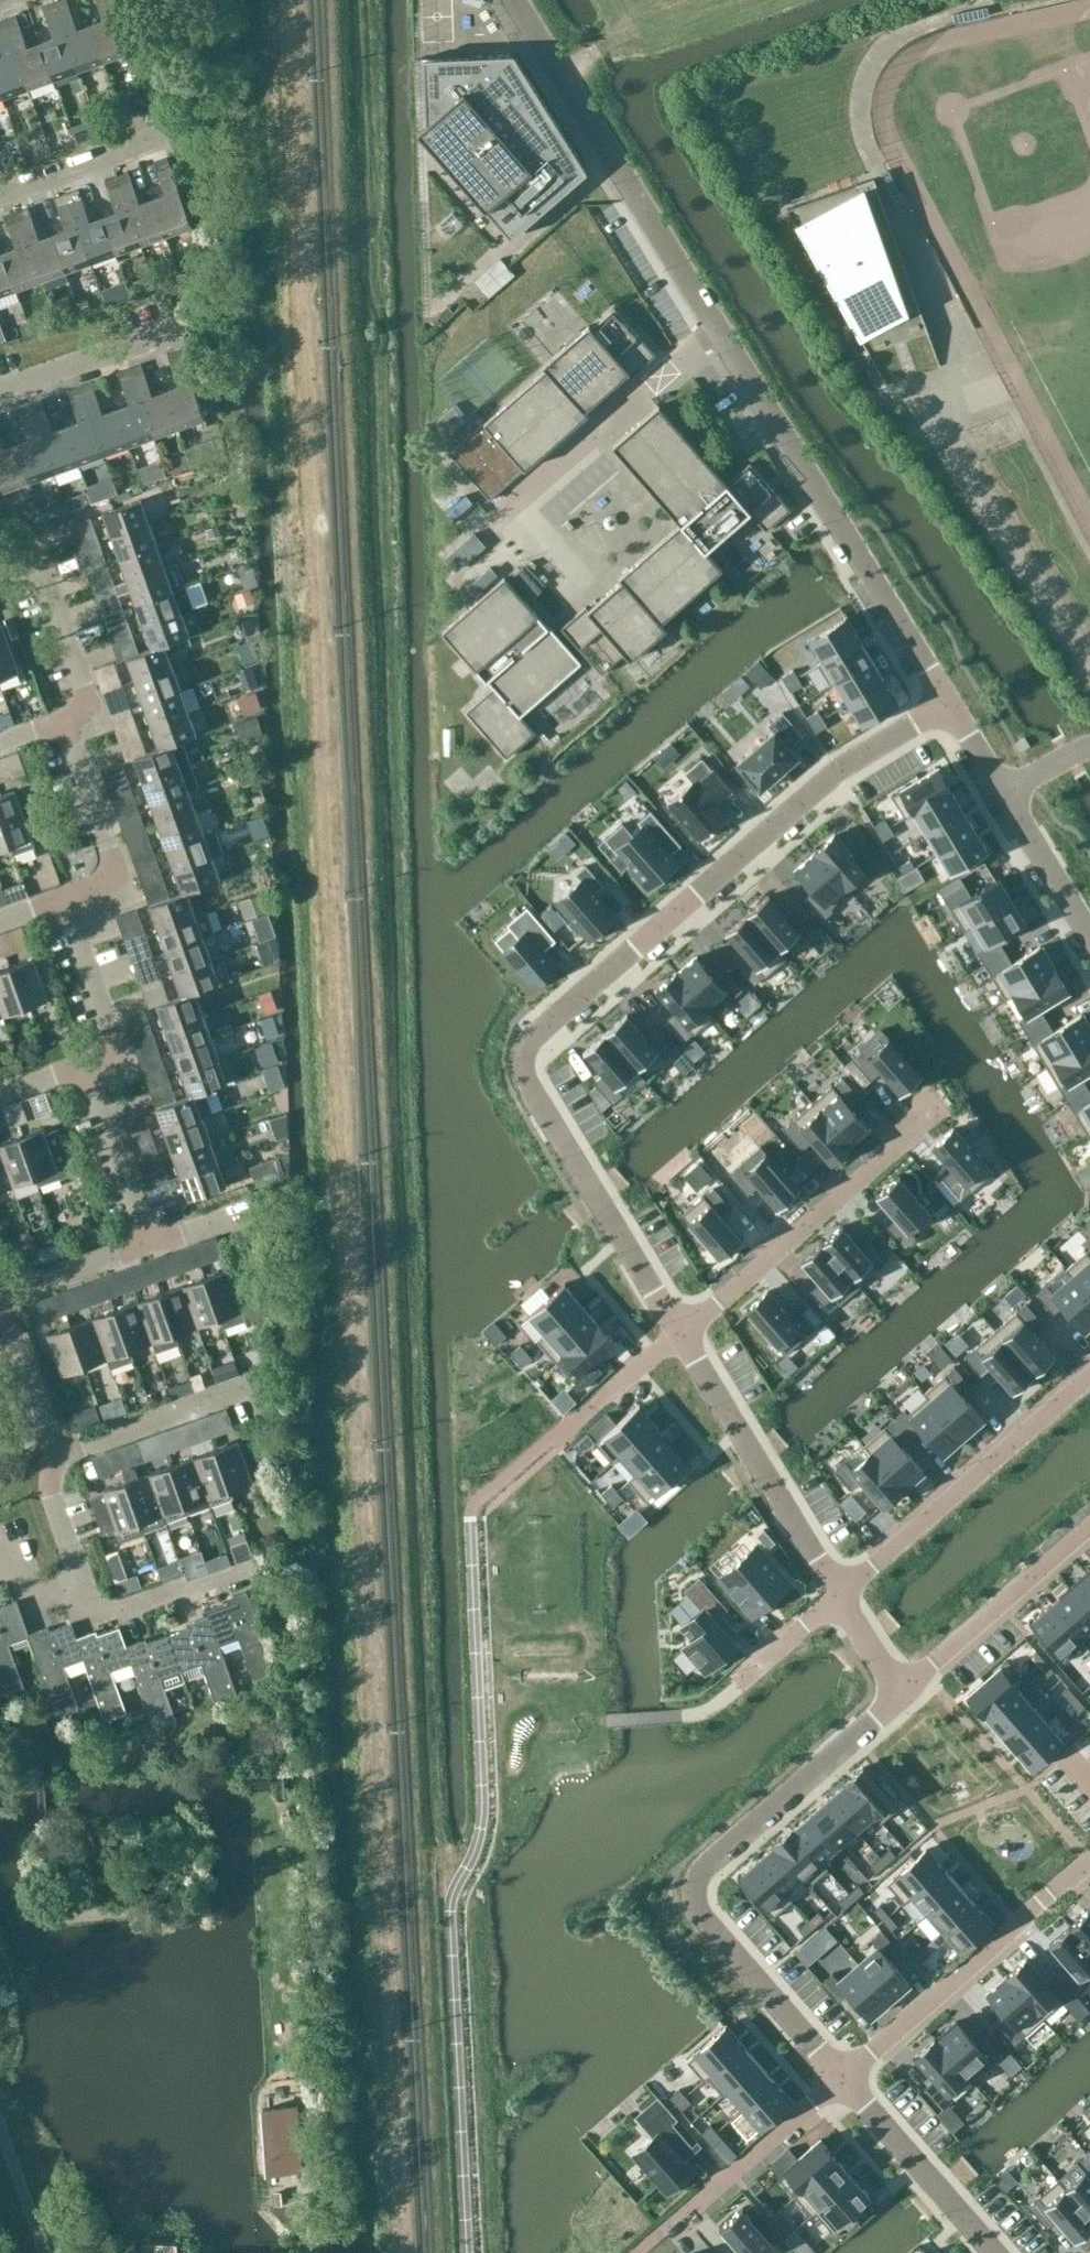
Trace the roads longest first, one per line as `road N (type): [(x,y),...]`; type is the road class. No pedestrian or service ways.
road 1 (residential): [(946,699),(835,771),(544,1032),(532,1053),(541,1096),(679,1331)]
road 2 (residential): [(946,699),(516,0)]
road 3 (residential): [(904,1696),(702,1864),(693,1890),(708,1922),(845,2080)]
road 4 (residential): [(938,1106),(679,1331)]
road 5 (residential): [(845,2080),(1089,1860)]
road 6 (residential): [(839,1598),(1089,1387)]
road 7 (residential): [(679,1331),(839,1598)]
road 8 (residential): [(845,2080),(646,2252)]
road 9 (residential): [(904,1696),(1089,1530)]
road 10 (residential): [(64,721),(92,710),(38,555),(0,568)]
road 11 (residential): [(845,2080),(998,2252)]
road 12 (residential): [(65,899),(116,882),(64,721)]
road 13 (residential): [(46,1461),(243,1388)]
road 14 (residential): [(145,1244),(84,1062)]
road 15 (residential): [(84,1062),(114,1051),(65,899)]
road 16 (residential): [(240,1569),(97,1617),(85,1584)]
road 17 (residential): [(0,195),(157,137)]
road 18 (residential): [(1089,930),(1005,789)]
road 19 (residential): [(0,386),(150,332)]
road 20 (residential): [(0,1297),(145,1244)]
road 21 (residential): [(46,1461),(0,1314)]
road 22 (residential): [(839,1598),(737,1685)]
road 23 (residential): [(85,1584),(46,1461)]

